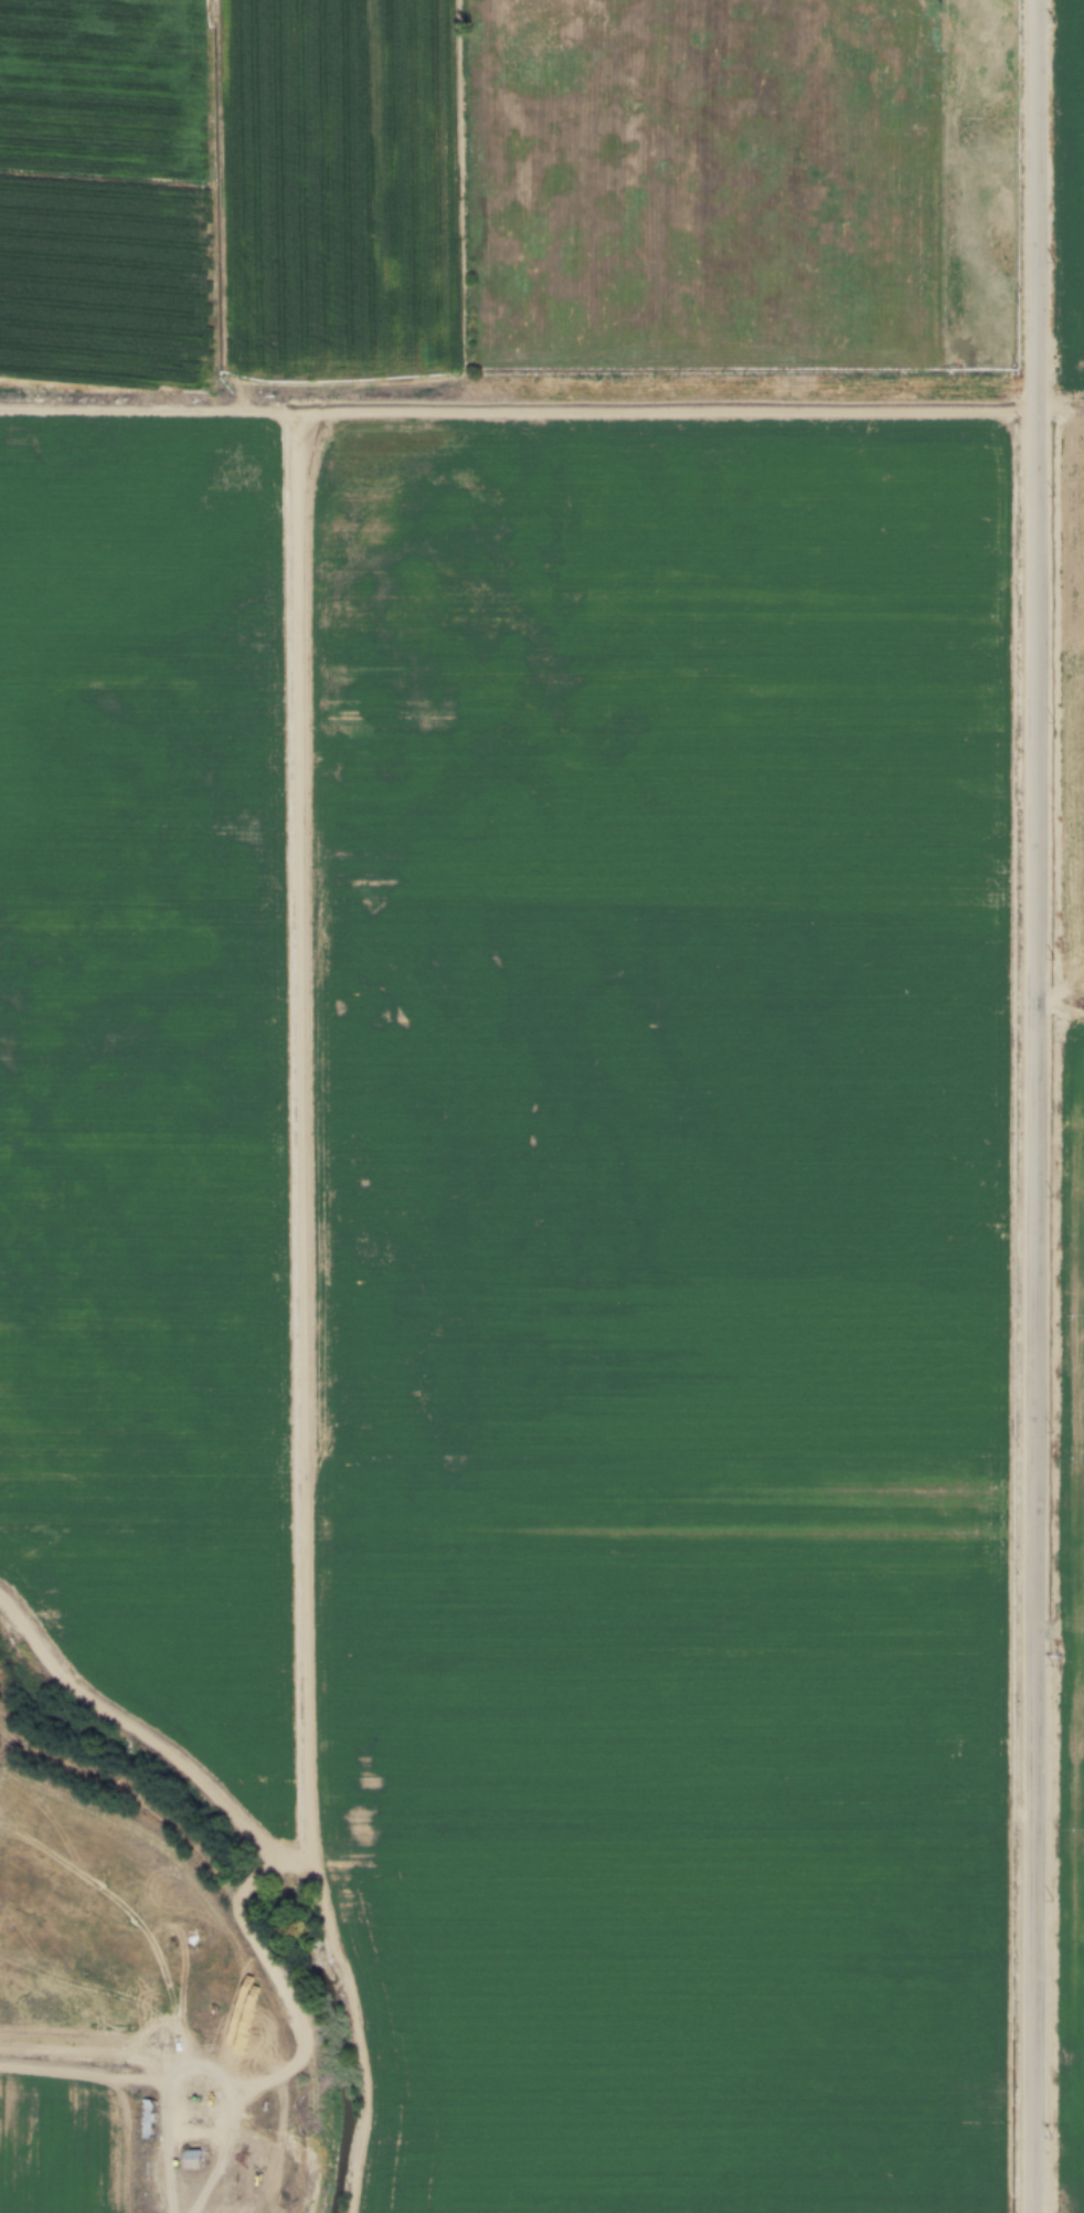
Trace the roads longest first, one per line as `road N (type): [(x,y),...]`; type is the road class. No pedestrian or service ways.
road 1 (residential): [(1033,2212),(1039,0)]

